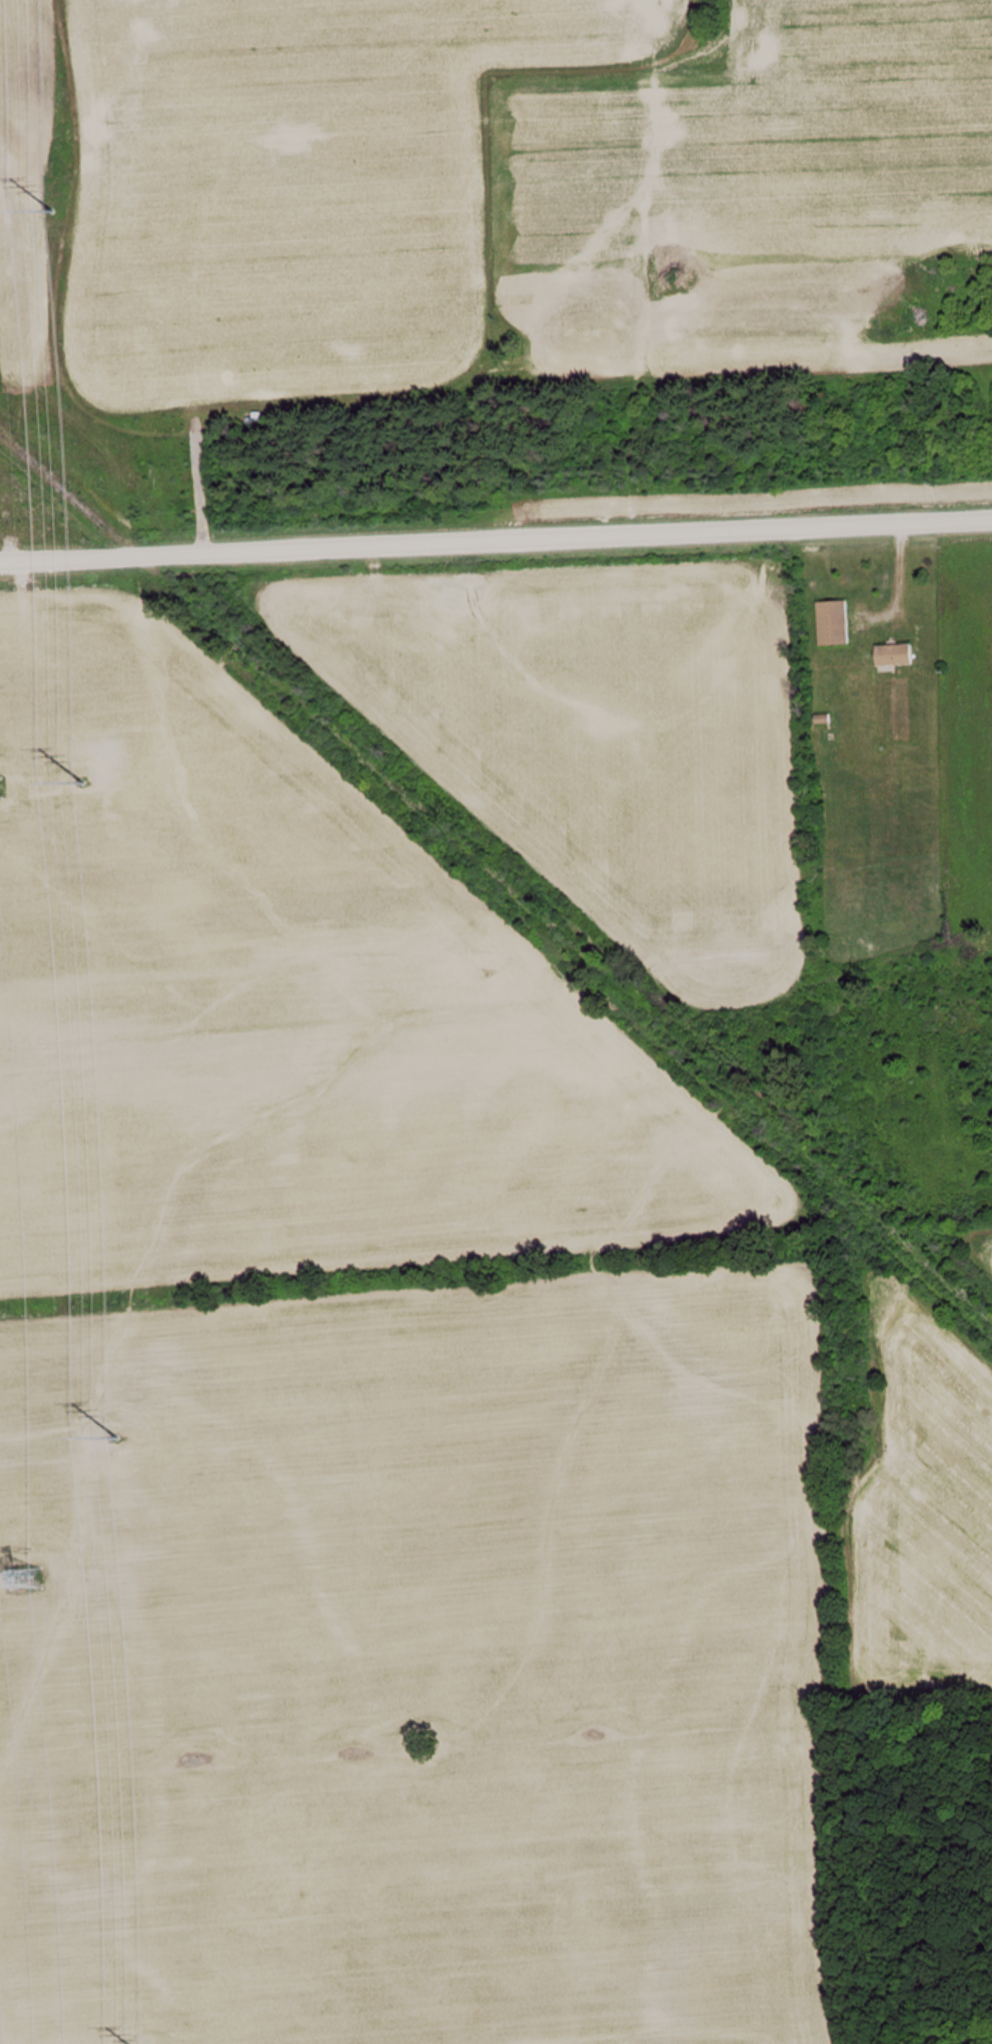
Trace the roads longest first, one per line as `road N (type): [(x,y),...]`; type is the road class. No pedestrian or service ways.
road 1 (residential): [(0,561),(991,518)]

